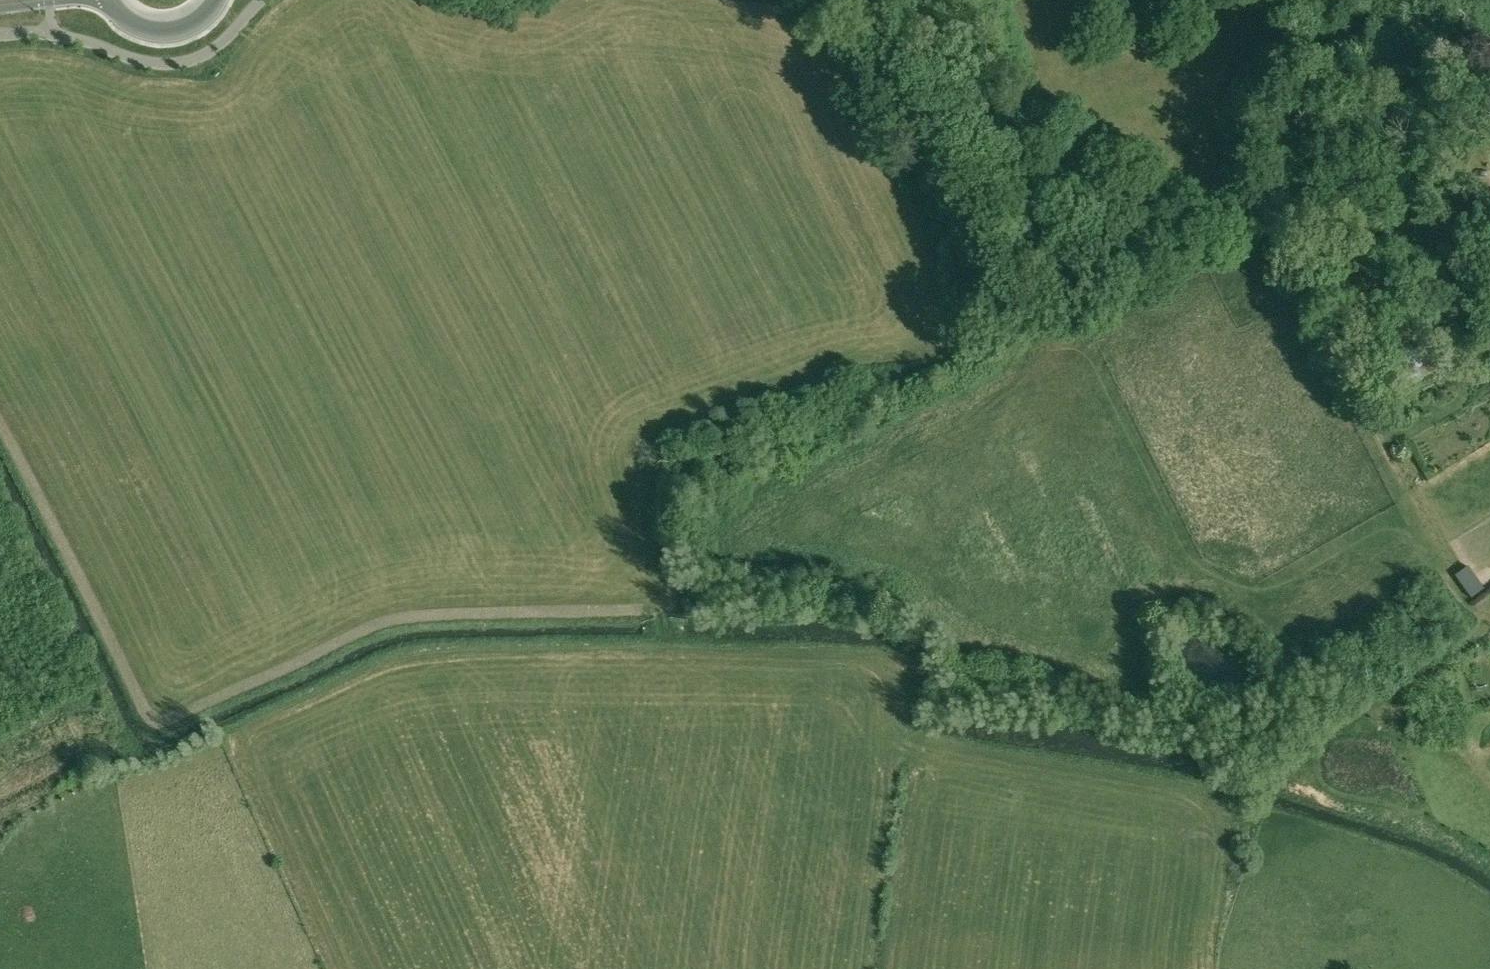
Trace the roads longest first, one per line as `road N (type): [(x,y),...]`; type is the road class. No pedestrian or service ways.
road 1 (track): [(878,0),(1023,329)]
road 2 (primary): [(110,0),(131,22),(157,31),(196,21),(216,0)]

